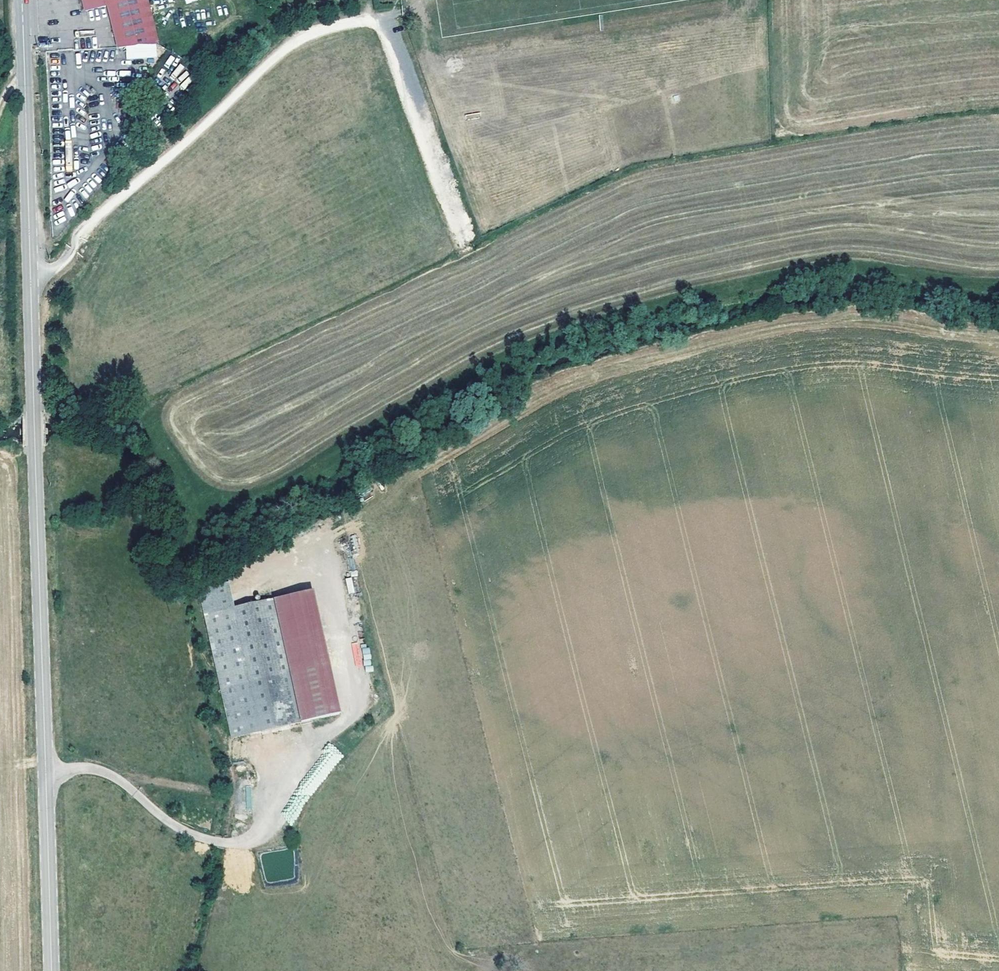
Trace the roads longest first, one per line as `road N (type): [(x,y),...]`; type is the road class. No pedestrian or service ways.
road 1 (tertiary): [(23,0),(52,970)]
road 2 (track): [(31,284),(56,273),(97,224),(297,43),(392,19)]

